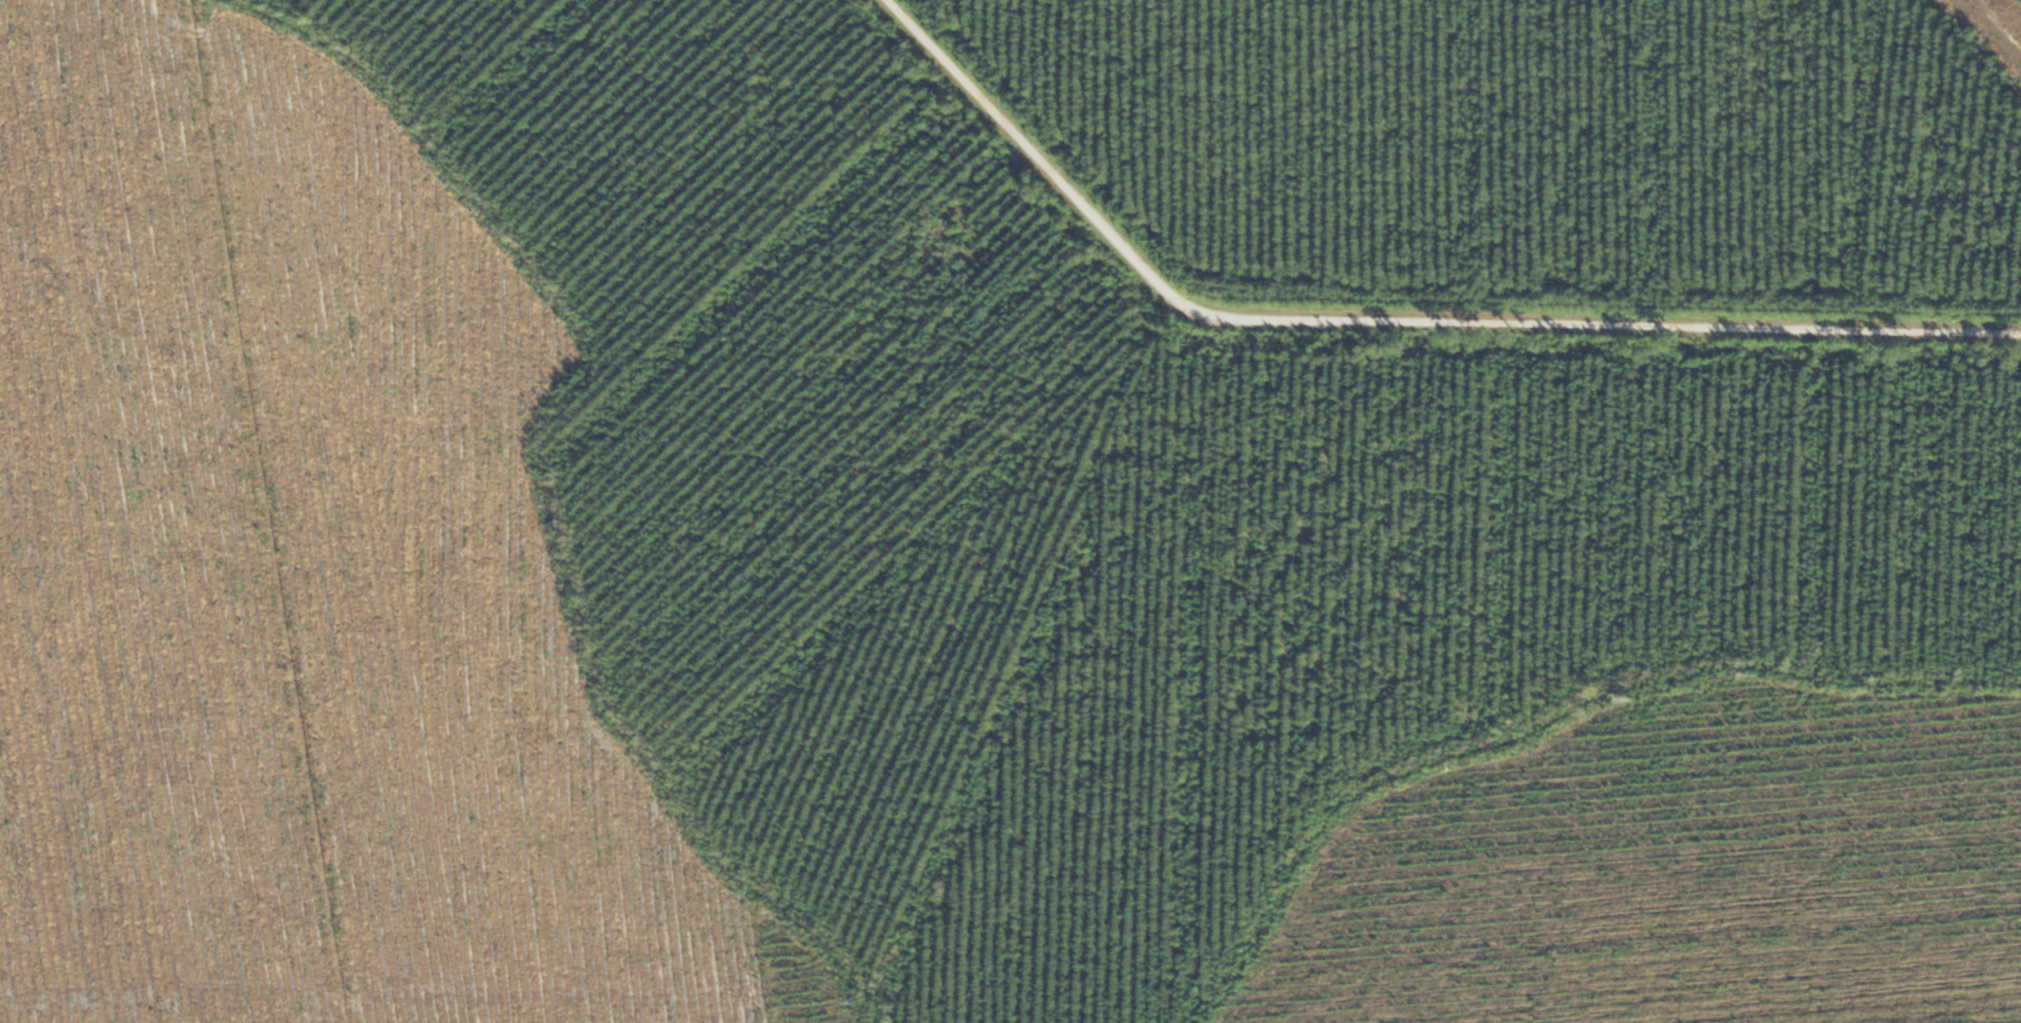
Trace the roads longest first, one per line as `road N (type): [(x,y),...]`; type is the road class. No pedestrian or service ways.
road 1 (track): [(2020,299),(1304,241),(1194,178),(1021,0)]

